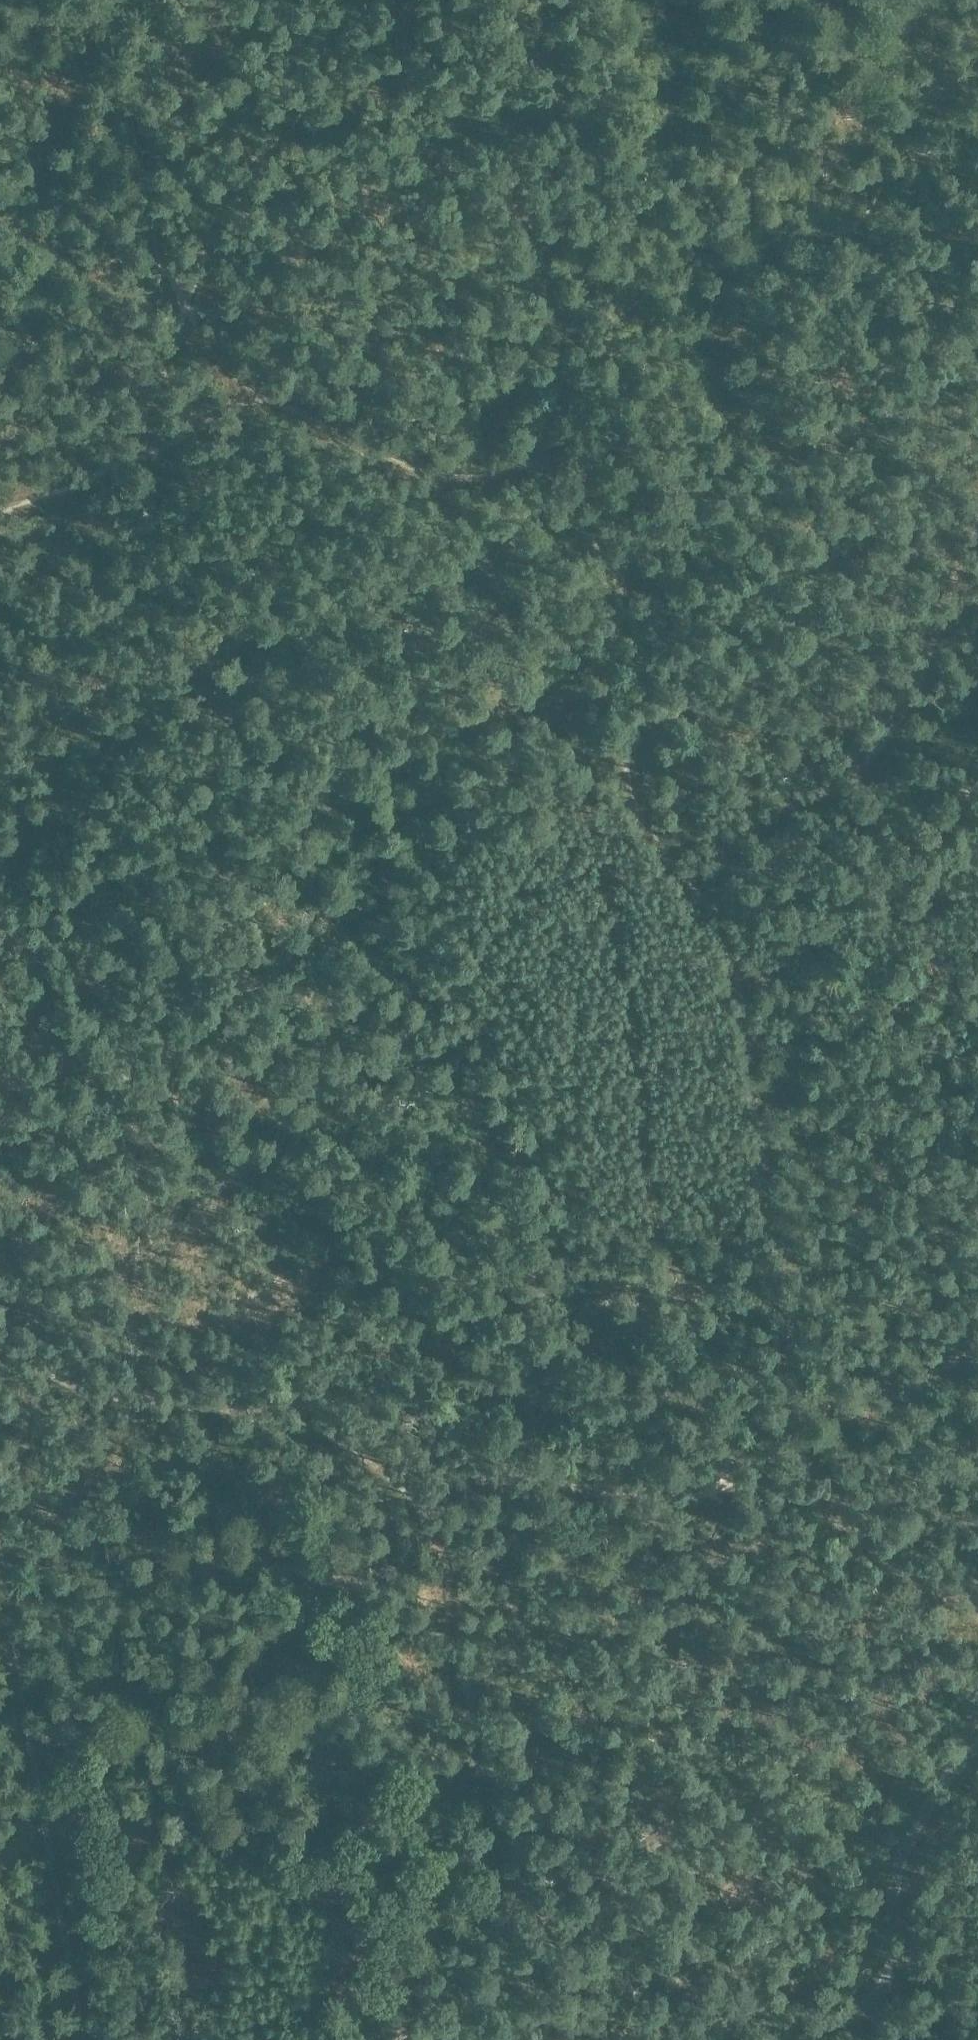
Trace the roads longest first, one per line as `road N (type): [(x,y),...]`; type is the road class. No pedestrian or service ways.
road 1 (unclassified): [(710,2039),(845,2017),(887,1980),(895,1880),(912,1827),(977,1738)]

